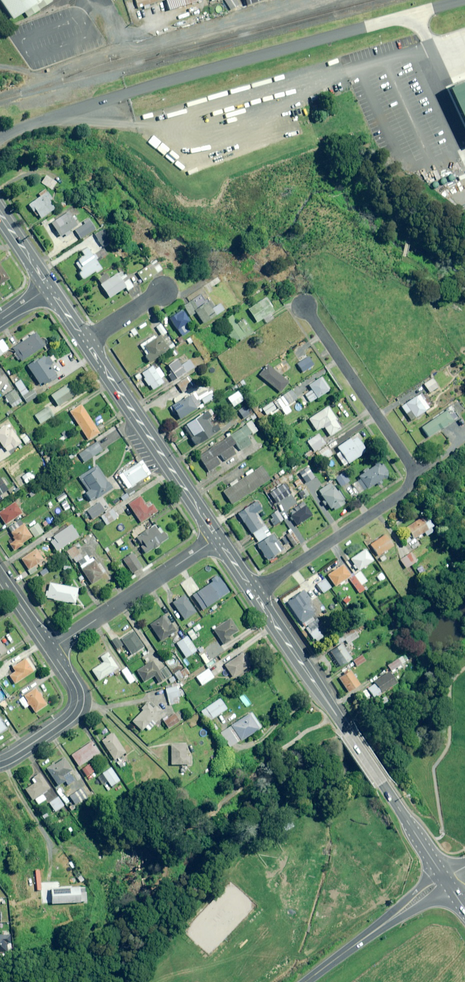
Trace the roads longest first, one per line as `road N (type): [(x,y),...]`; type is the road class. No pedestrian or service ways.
road 1 (residential): [(257,592),(402,495),(412,479),(408,460),(304,305)]
road 2 (secondary): [(257,592),(445,879)]
road 3 (secondary): [(88,341),(217,539)]
road 4 (residential): [(51,650),(217,539)]
road 5 (unclassified): [(299,981),(445,879)]
road 6 (residential): [(51,650),(75,686),(76,708),(0,762)]

